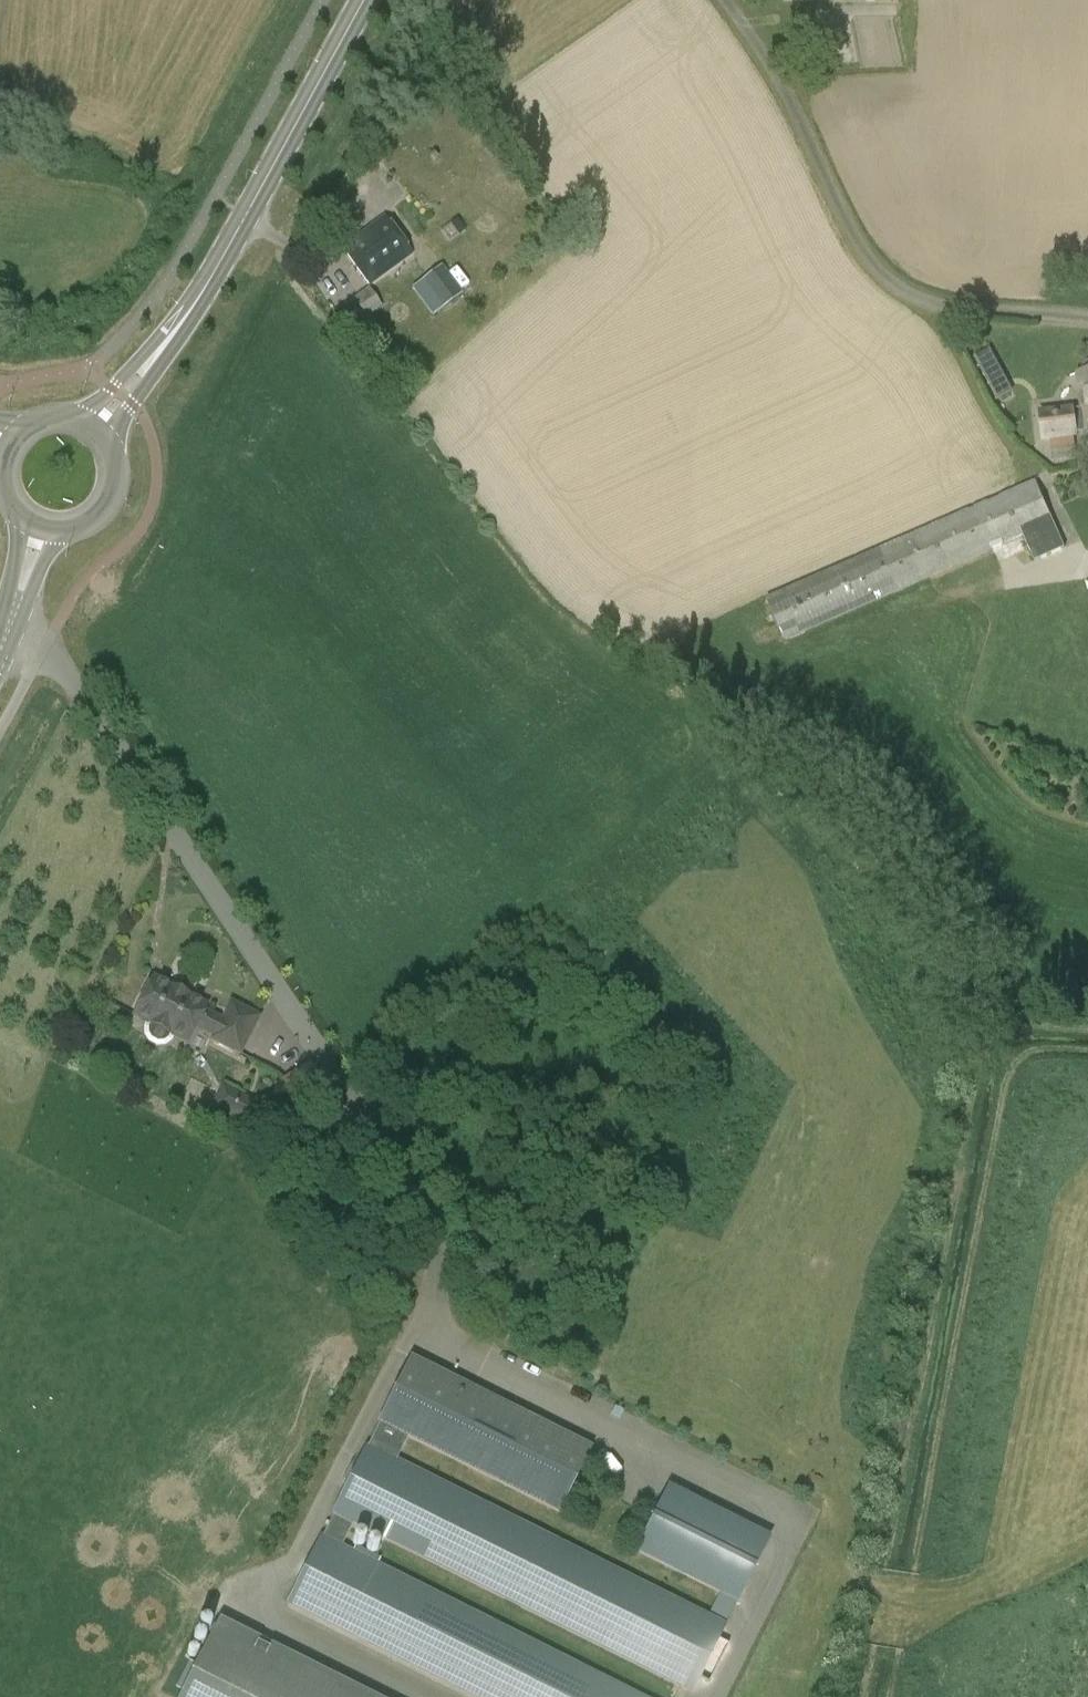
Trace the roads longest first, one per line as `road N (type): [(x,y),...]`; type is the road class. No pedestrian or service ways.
road 1 (unclassified): [(1087,314),(947,302),(901,288),(861,244),(718,0)]
road 2 (tertiary): [(155,359),(249,219),(368,0)]

